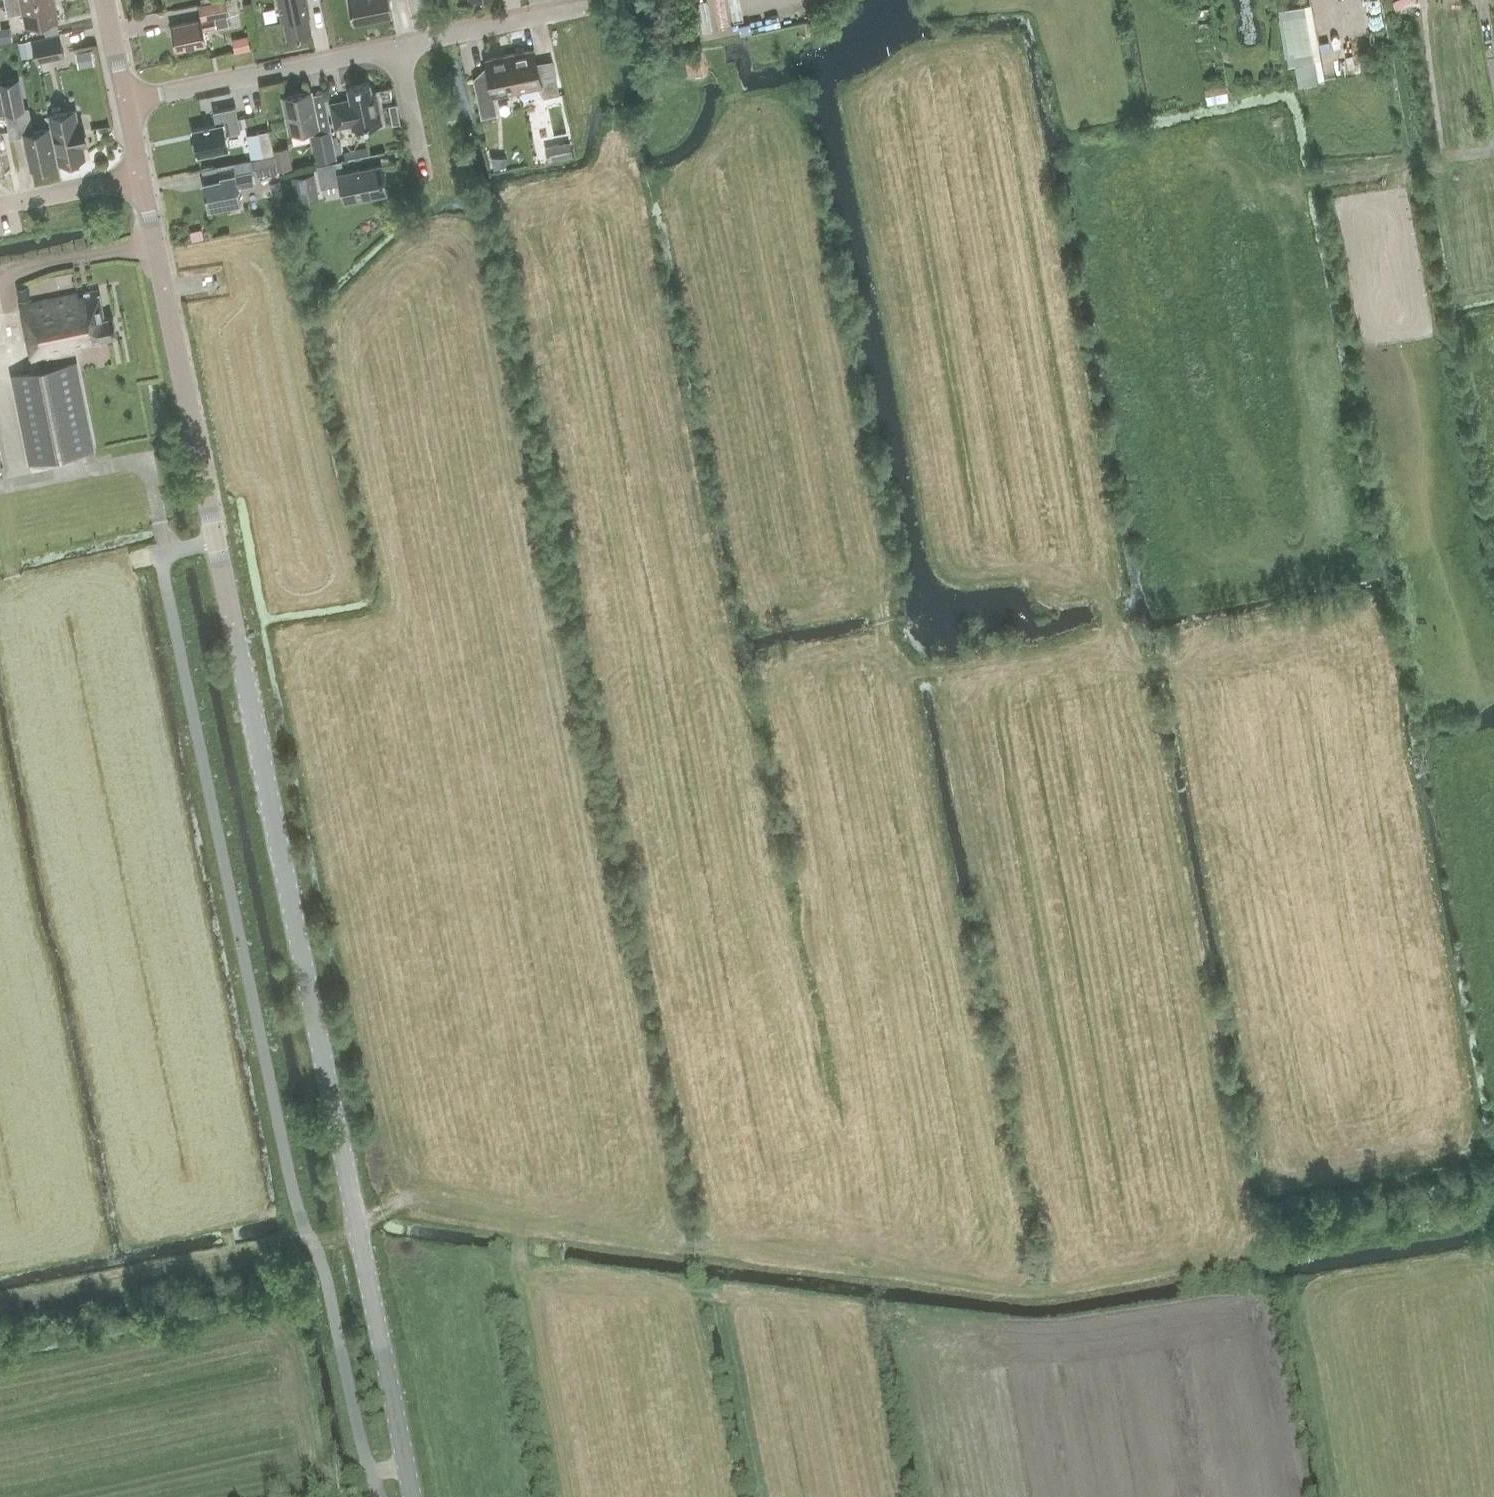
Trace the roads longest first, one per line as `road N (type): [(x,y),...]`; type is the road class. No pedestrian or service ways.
road 1 (tertiary): [(413,1496),(142,174)]
road 2 (residential): [(129,103),(403,48)]
road 3 (residential): [(403,48),(596,10)]
road 4 (residential): [(142,174),(0,205)]
road 5 (residential): [(428,175),(403,48)]

